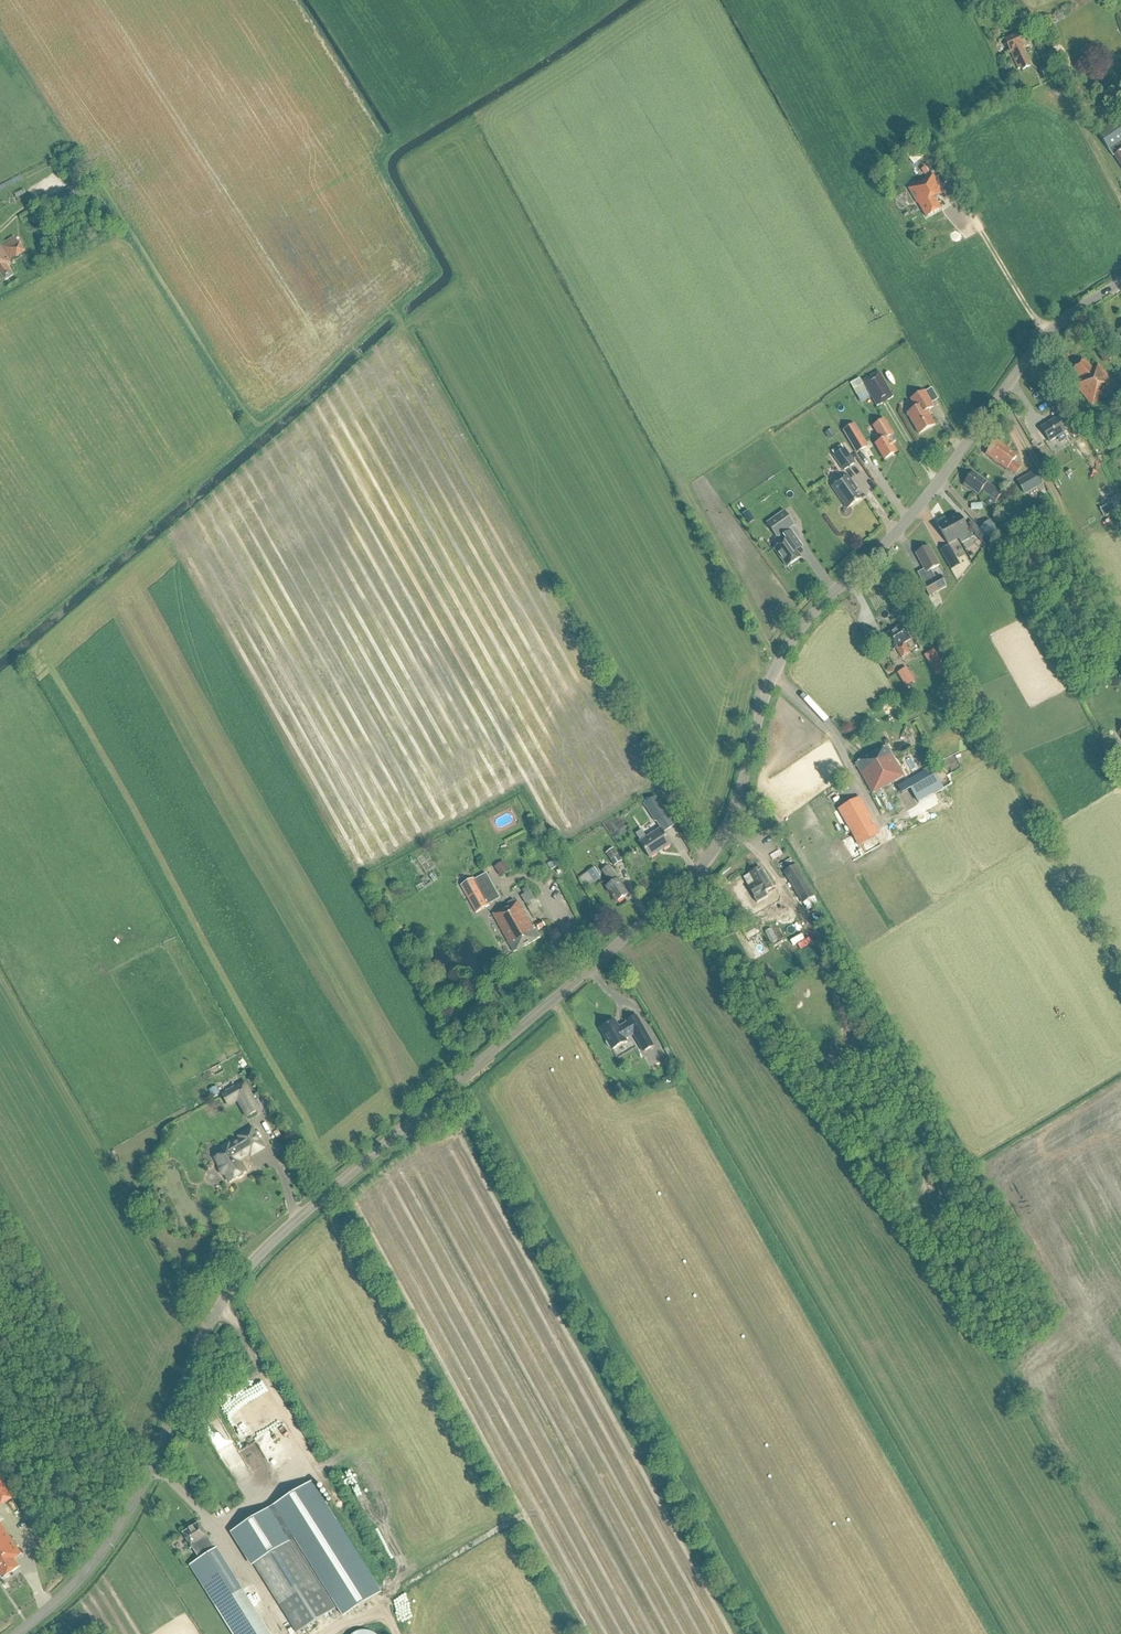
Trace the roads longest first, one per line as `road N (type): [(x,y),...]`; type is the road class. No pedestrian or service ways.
road 1 (unclassified): [(17,1633),(81,1577),(125,1518),(203,1336),(251,1262),(712,862),(753,764),(784,650),(921,508),(1047,336),(1092,300)]
road 2 (track): [(997,401),(1061,507),(1120,636)]
road 3 (track): [(1047,336),(934,163)]
road 4 (track): [(1120,215),(1036,79)]
road 5 (track): [(708,866),(626,731)]

